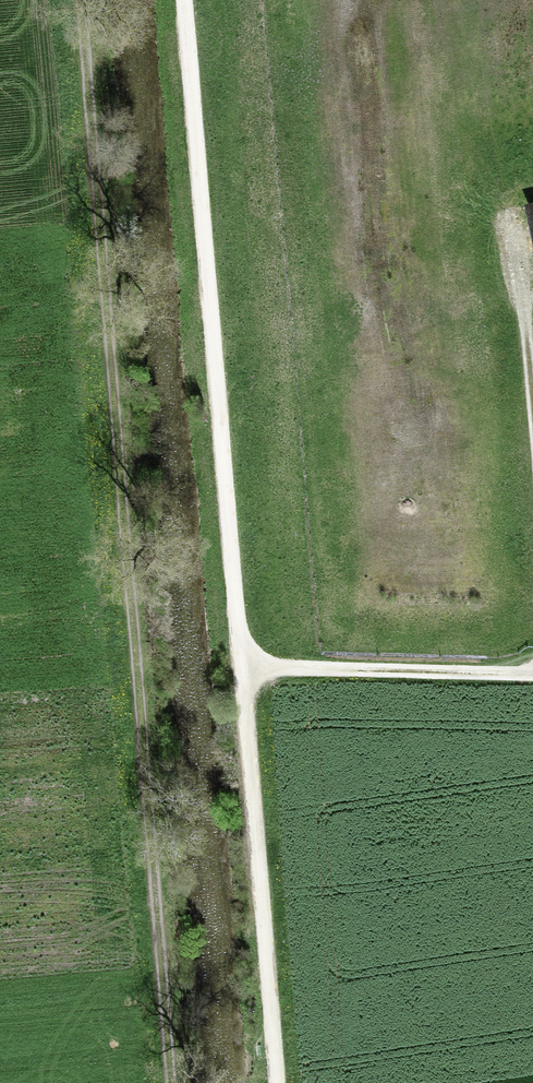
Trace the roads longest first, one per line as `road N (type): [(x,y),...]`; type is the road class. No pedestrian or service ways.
road 1 (track): [(272,1082),(179,0)]
road 2 (track): [(167,1082),(79,0)]
road 3 (track): [(532,674),(235,666)]

